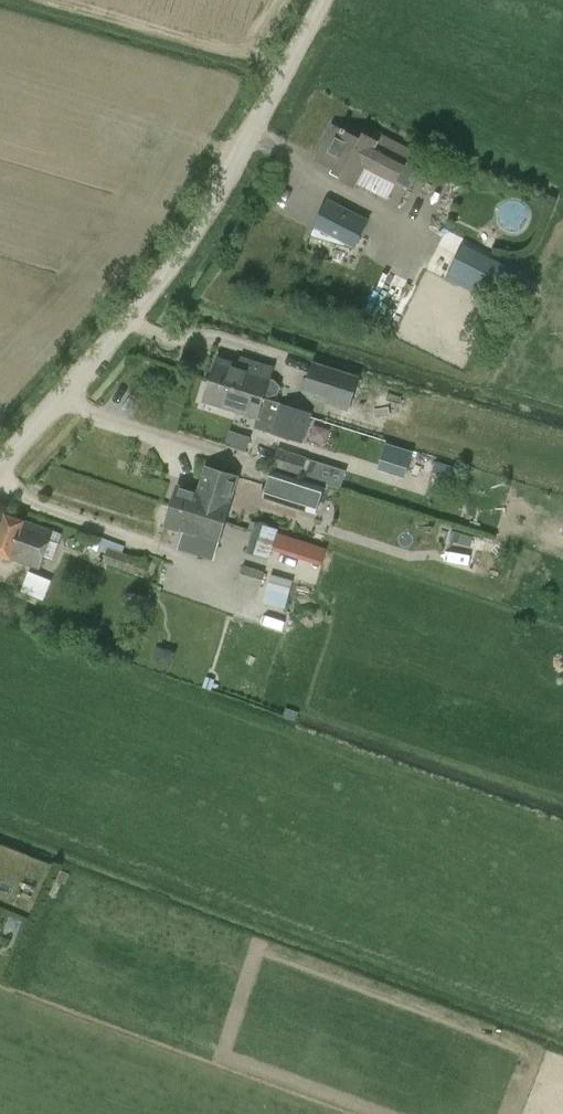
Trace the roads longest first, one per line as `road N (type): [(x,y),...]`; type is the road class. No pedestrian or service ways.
road 1 (unclassified): [(0,474),(128,330),(223,197),(327,0)]

